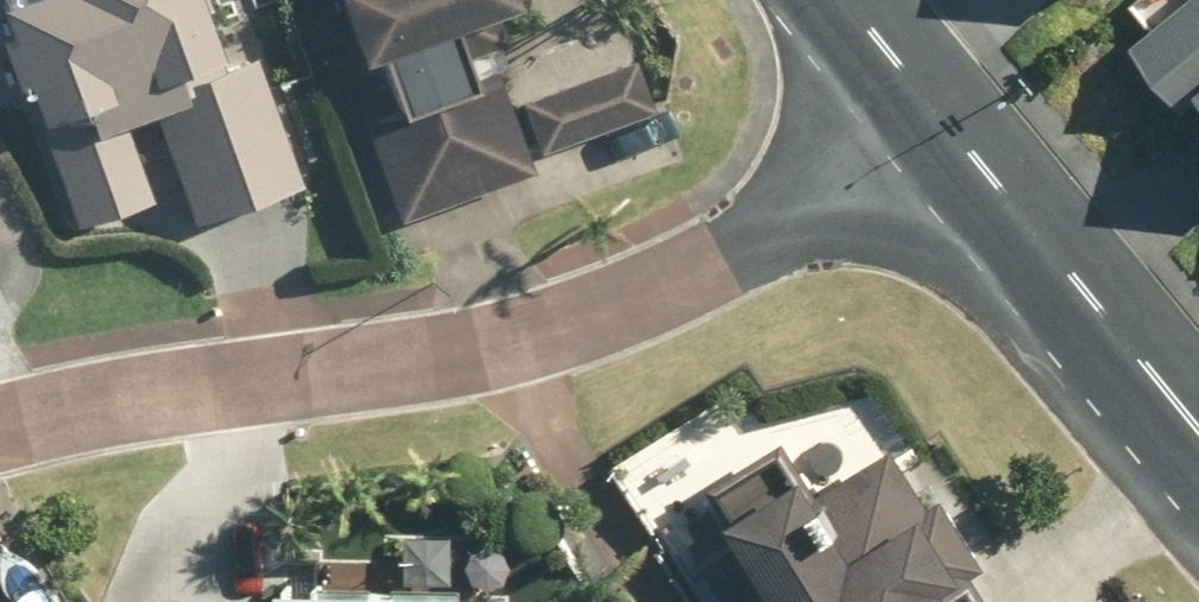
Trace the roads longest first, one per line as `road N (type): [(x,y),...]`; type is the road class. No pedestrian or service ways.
road 1 (residential): [(0,426),(440,354),(566,325),(936,160)]
road 2 (residential): [(1198,465),(936,160)]
road 3 (residential): [(936,160),(815,0)]

